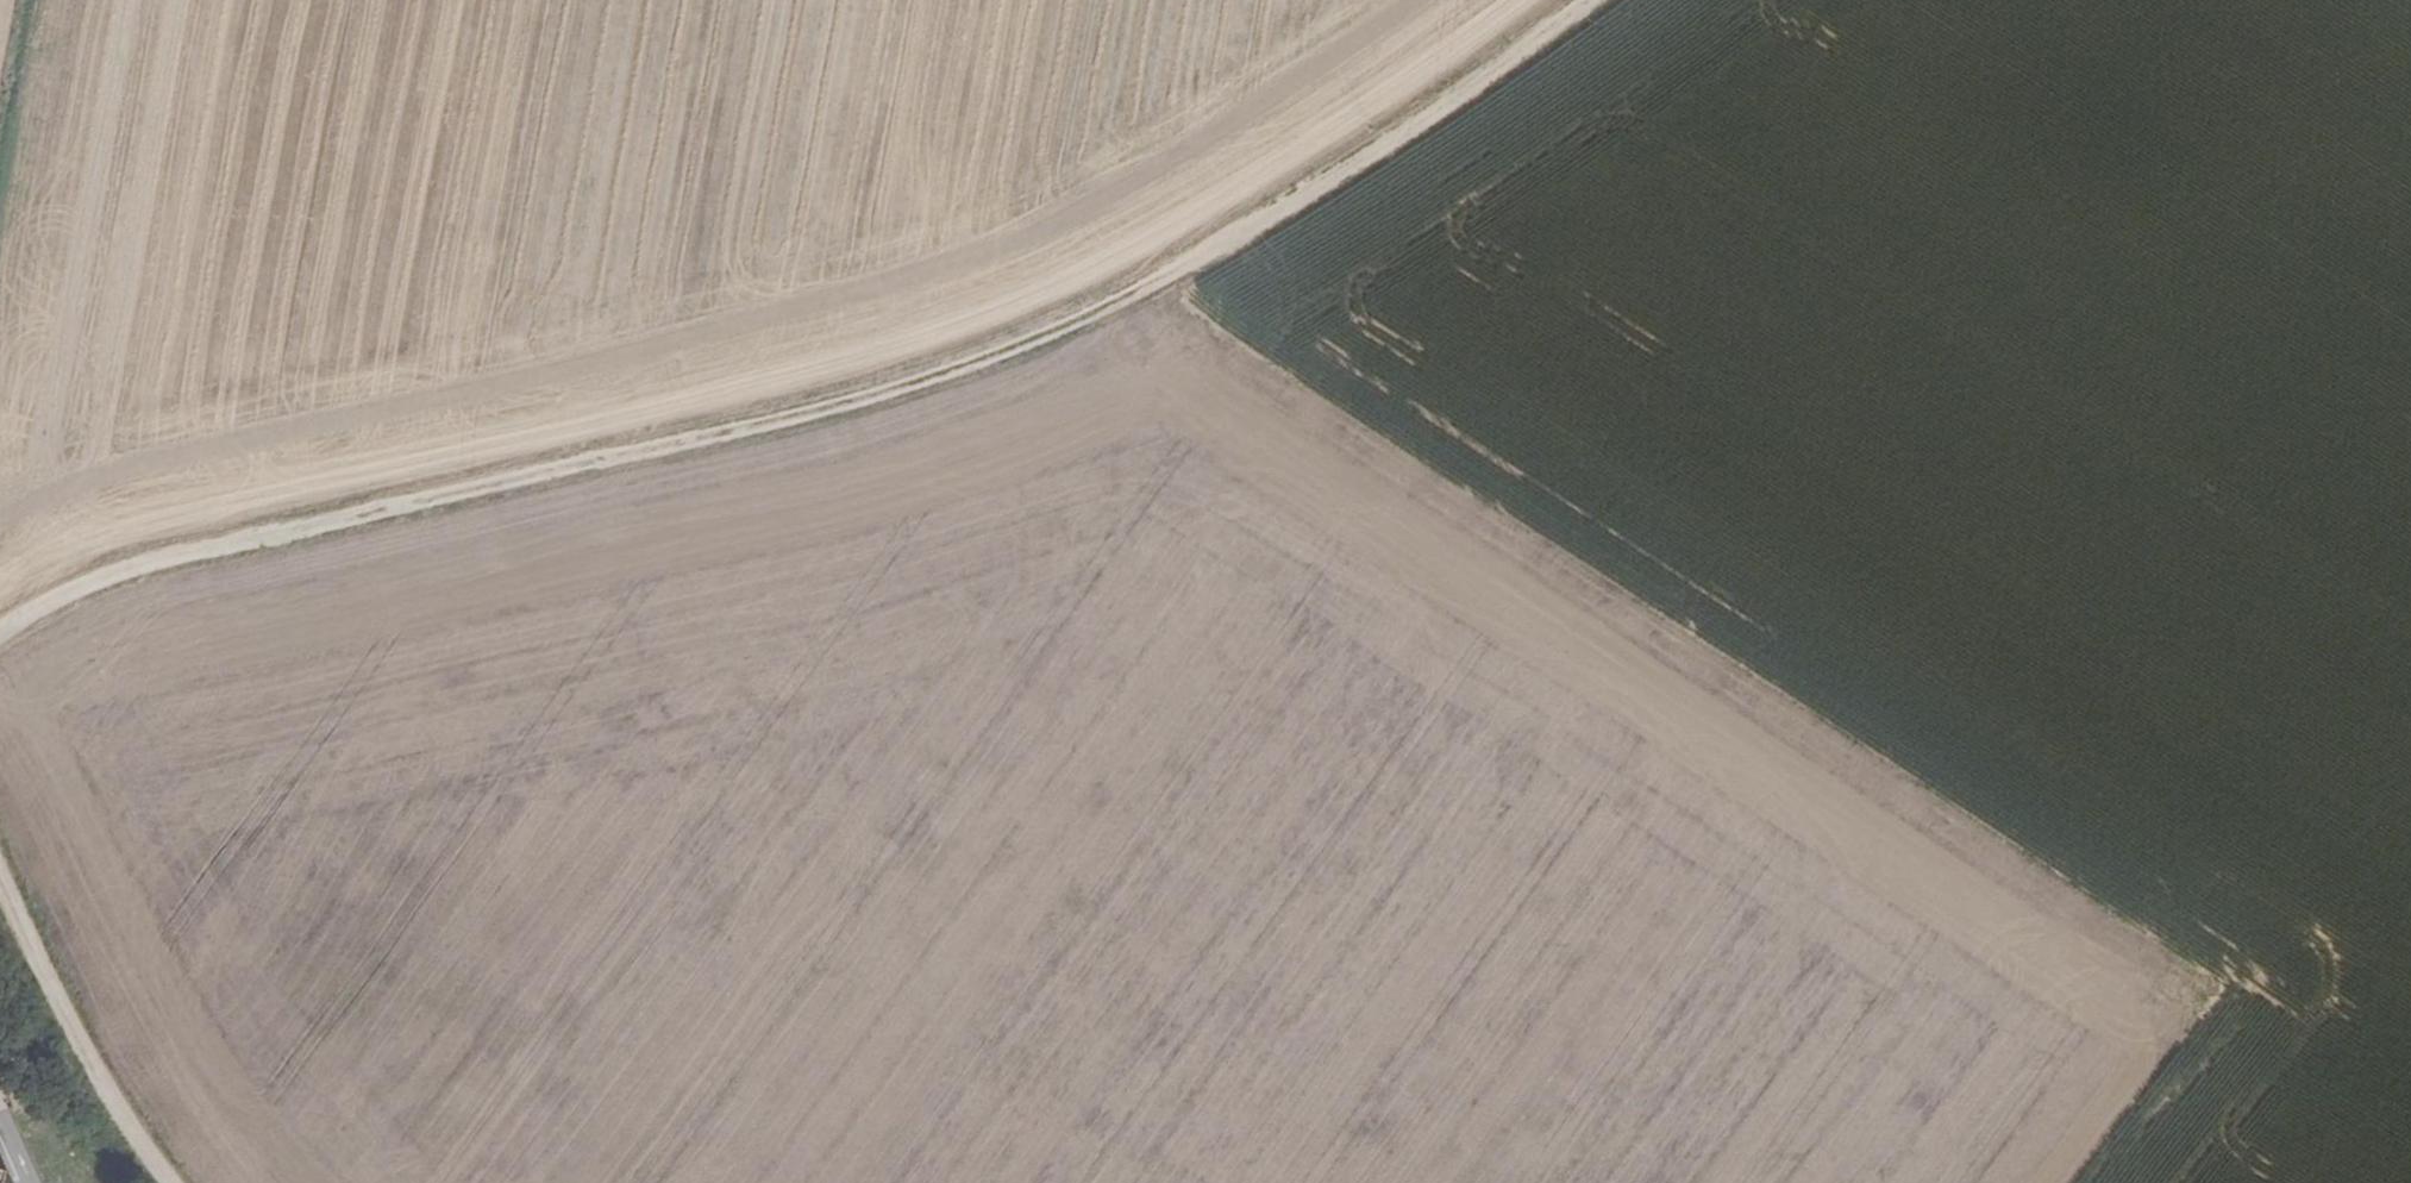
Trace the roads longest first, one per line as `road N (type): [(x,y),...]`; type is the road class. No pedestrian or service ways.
road 1 (track): [(1596,0),(1376,158),(1180,271),(1054,331),(820,408),(458,498),(181,556),(81,586),(0,628)]
road 2 (track): [(0,881),(128,1143),(161,1182)]

